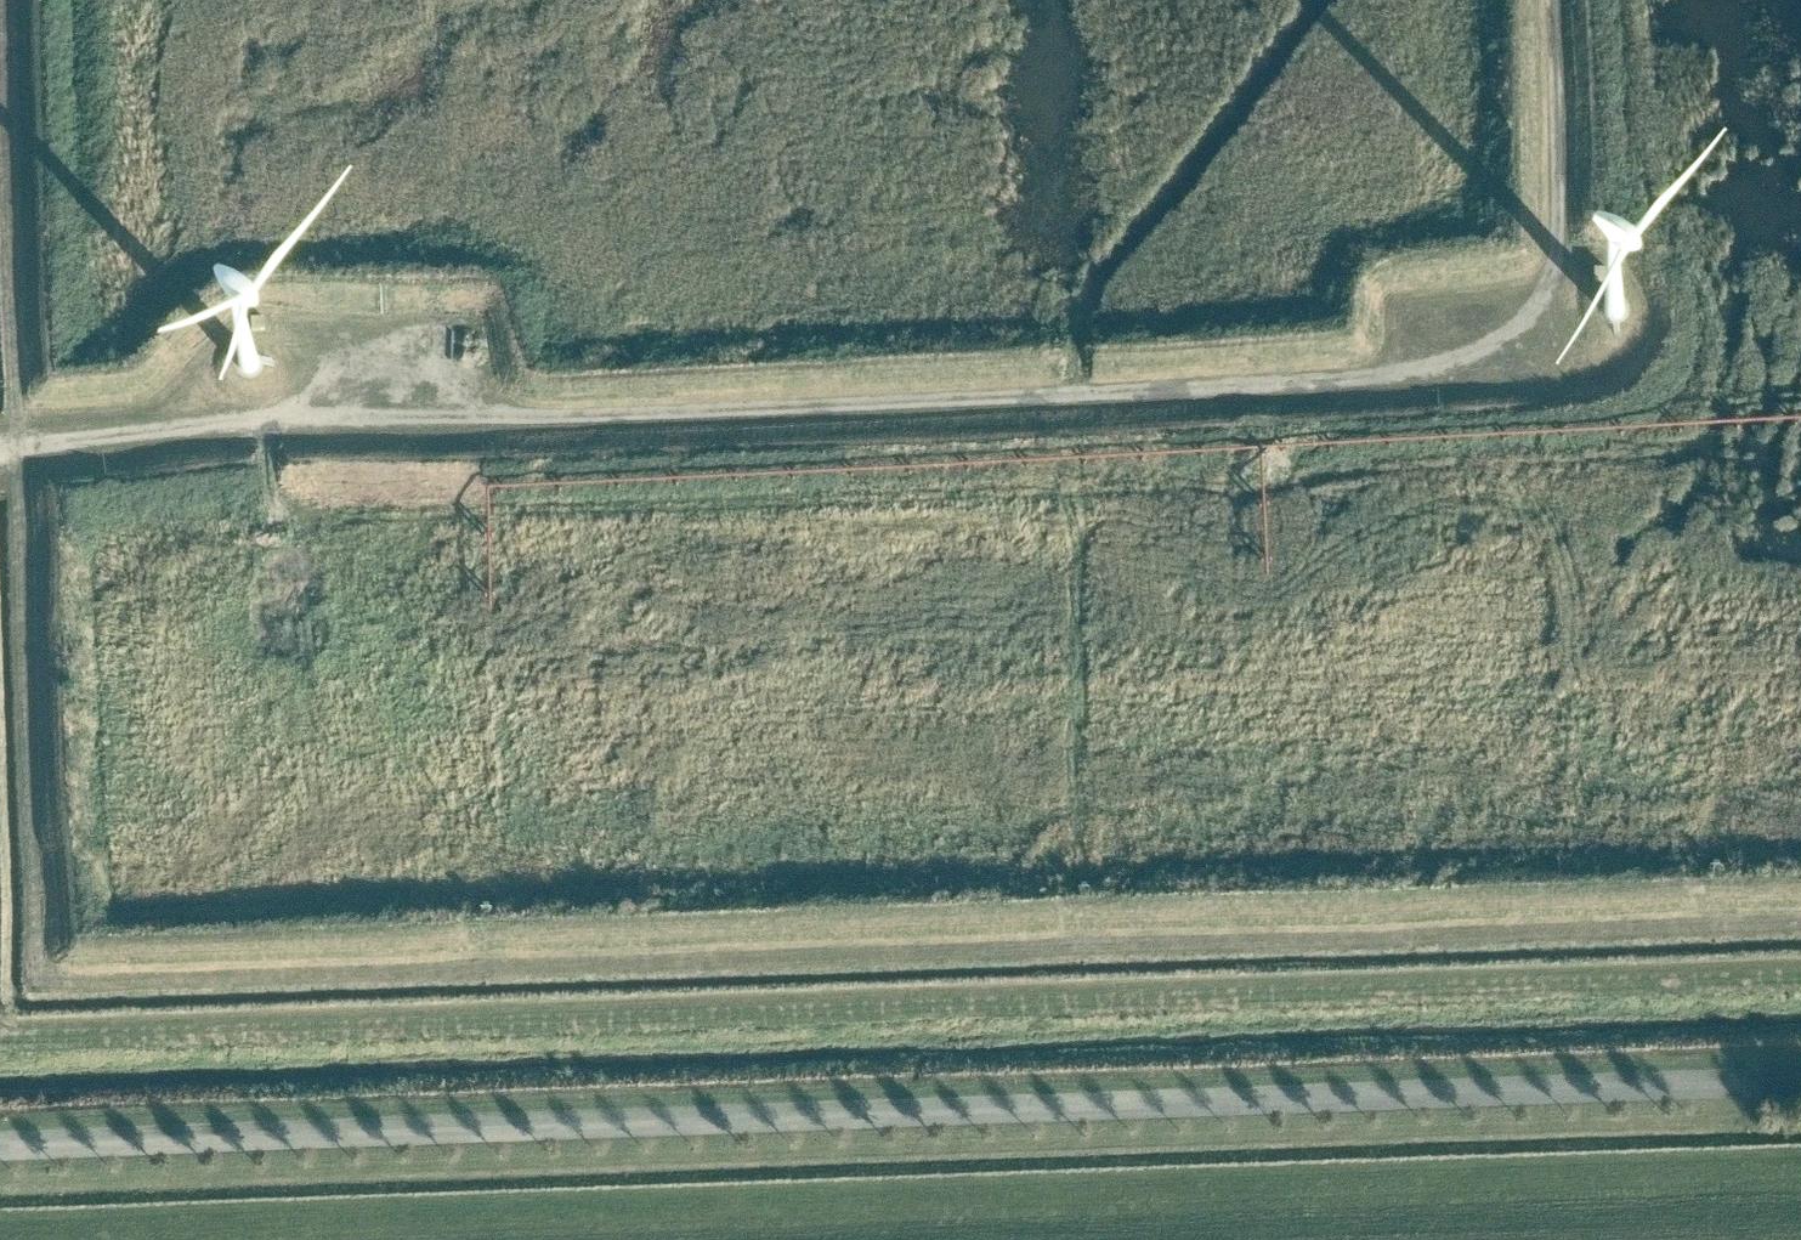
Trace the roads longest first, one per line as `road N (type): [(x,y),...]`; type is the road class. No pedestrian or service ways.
road 1 (track): [(0,440),(1548,378),(1541,0)]
road 2 (unclassified): [(1800,1084),(0,1151)]

